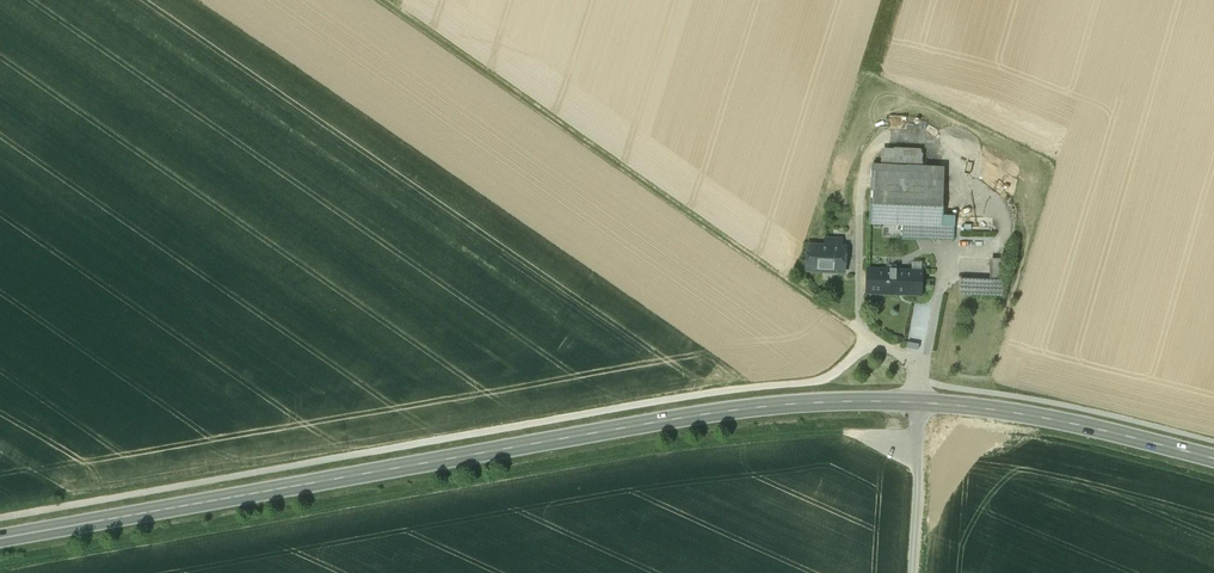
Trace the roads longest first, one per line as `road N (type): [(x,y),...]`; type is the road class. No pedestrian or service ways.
road 1 (secondary): [(0,539),(769,402),(869,395),(988,405),(1213,455)]
road 2 (track): [(22,572),(843,432)]
road 3 (track): [(387,0),(873,337)]
road 4 (track): [(912,572),(920,398)]

